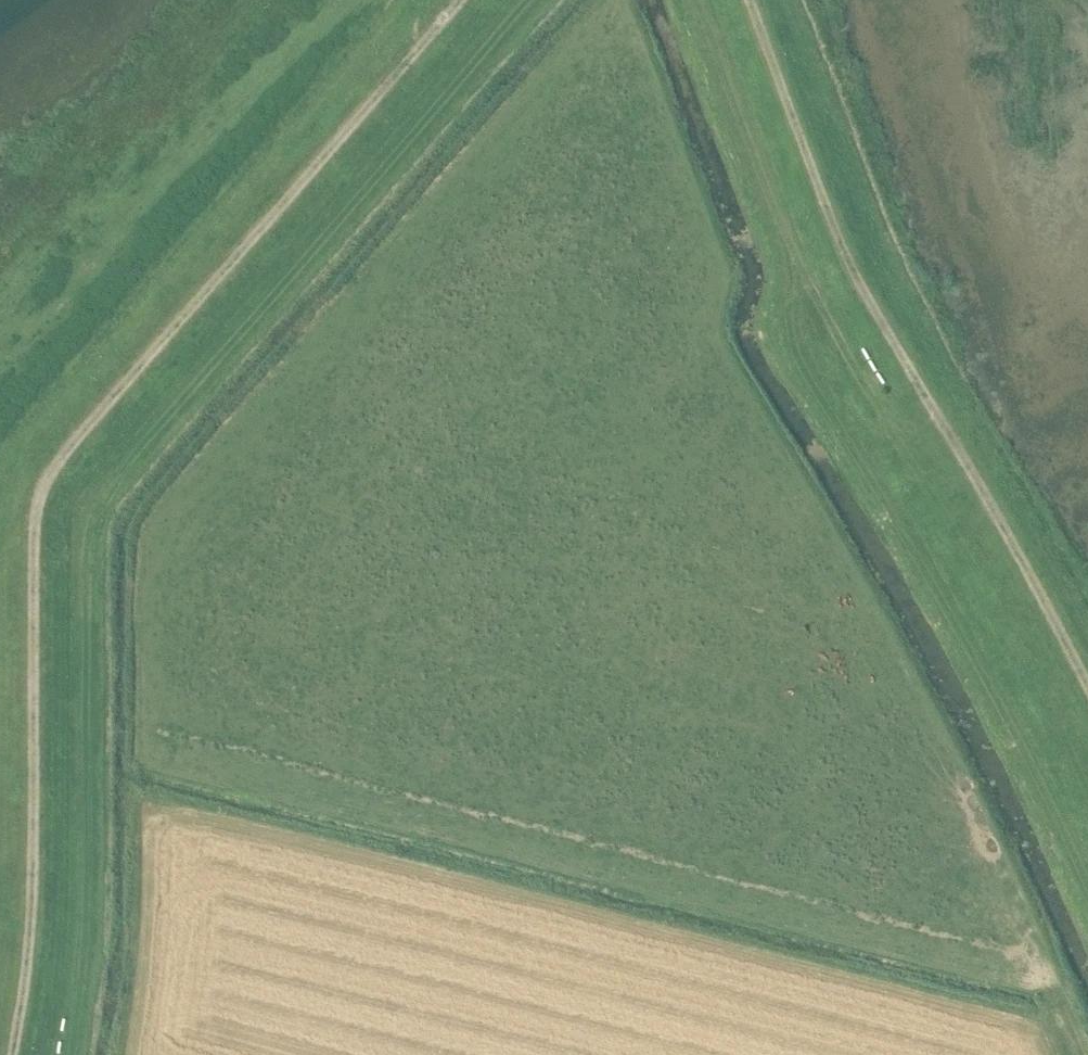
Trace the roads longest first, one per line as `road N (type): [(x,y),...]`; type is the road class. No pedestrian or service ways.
road 1 (track): [(8,1054),(33,834),(35,511),(52,469),(457,0)]
road 2 (track): [(750,0),(840,248),(1087,682)]

